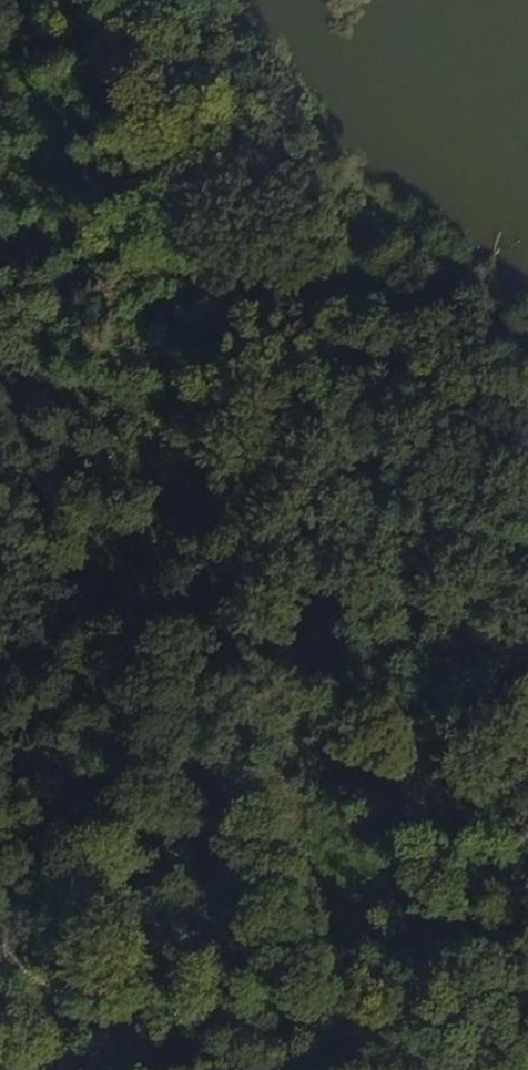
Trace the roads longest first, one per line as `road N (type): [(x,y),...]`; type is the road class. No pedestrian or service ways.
road 1 (track): [(441,1069),(347,927),(265,757),(159,614),(31,485),(27,305),(0,232)]
road 2 (track): [(141,0),(338,261),(411,336)]
road 3 (track): [(0,823),(54,828),(124,821),(222,792),(265,757)]
road 4 (track): [(0,944),(110,1069)]

